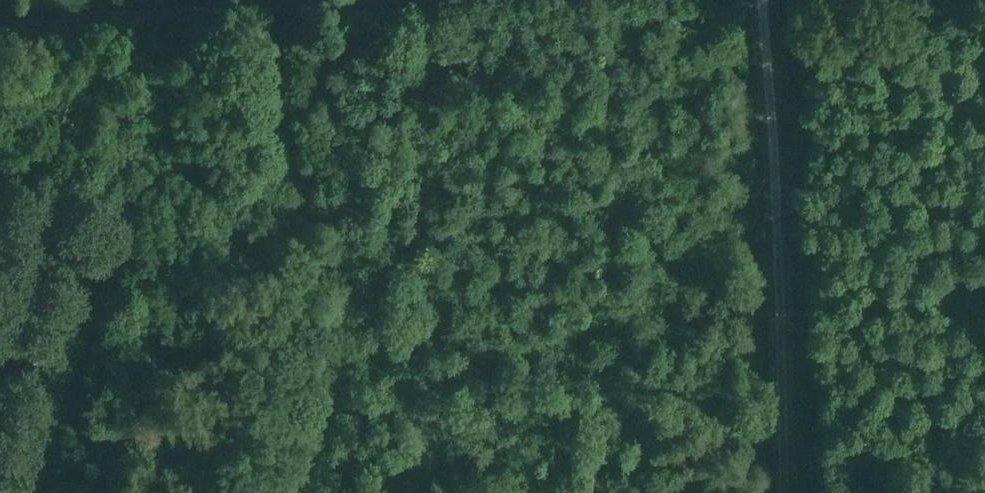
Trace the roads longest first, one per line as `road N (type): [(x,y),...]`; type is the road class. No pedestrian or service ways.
road 1 (track): [(784,492),(766,0)]
road 2 (track): [(0,34),(465,0)]

